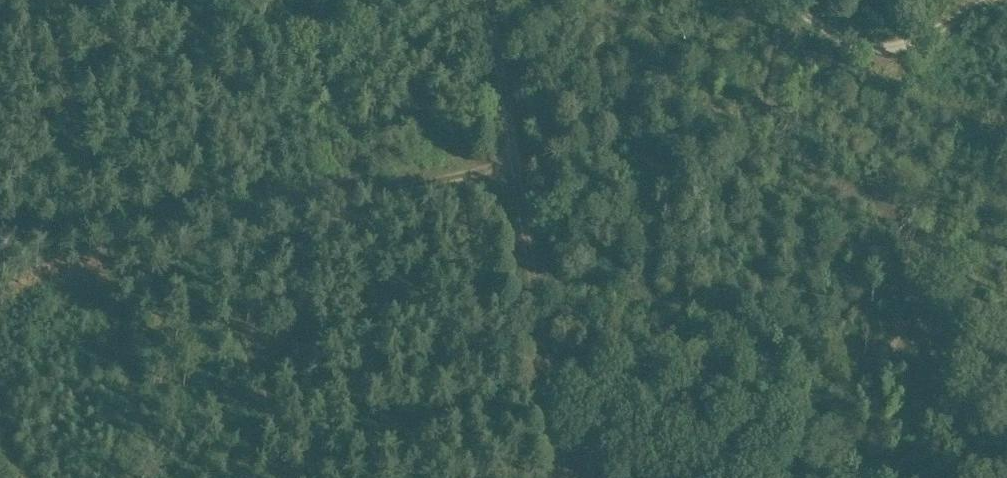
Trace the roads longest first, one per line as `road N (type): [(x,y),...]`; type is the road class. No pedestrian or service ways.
road 1 (track): [(522,166),(0,244)]
road 2 (track): [(493,0),(573,477)]
road 3 (track): [(774,0),(828,35),(917,42),(995,0)]

